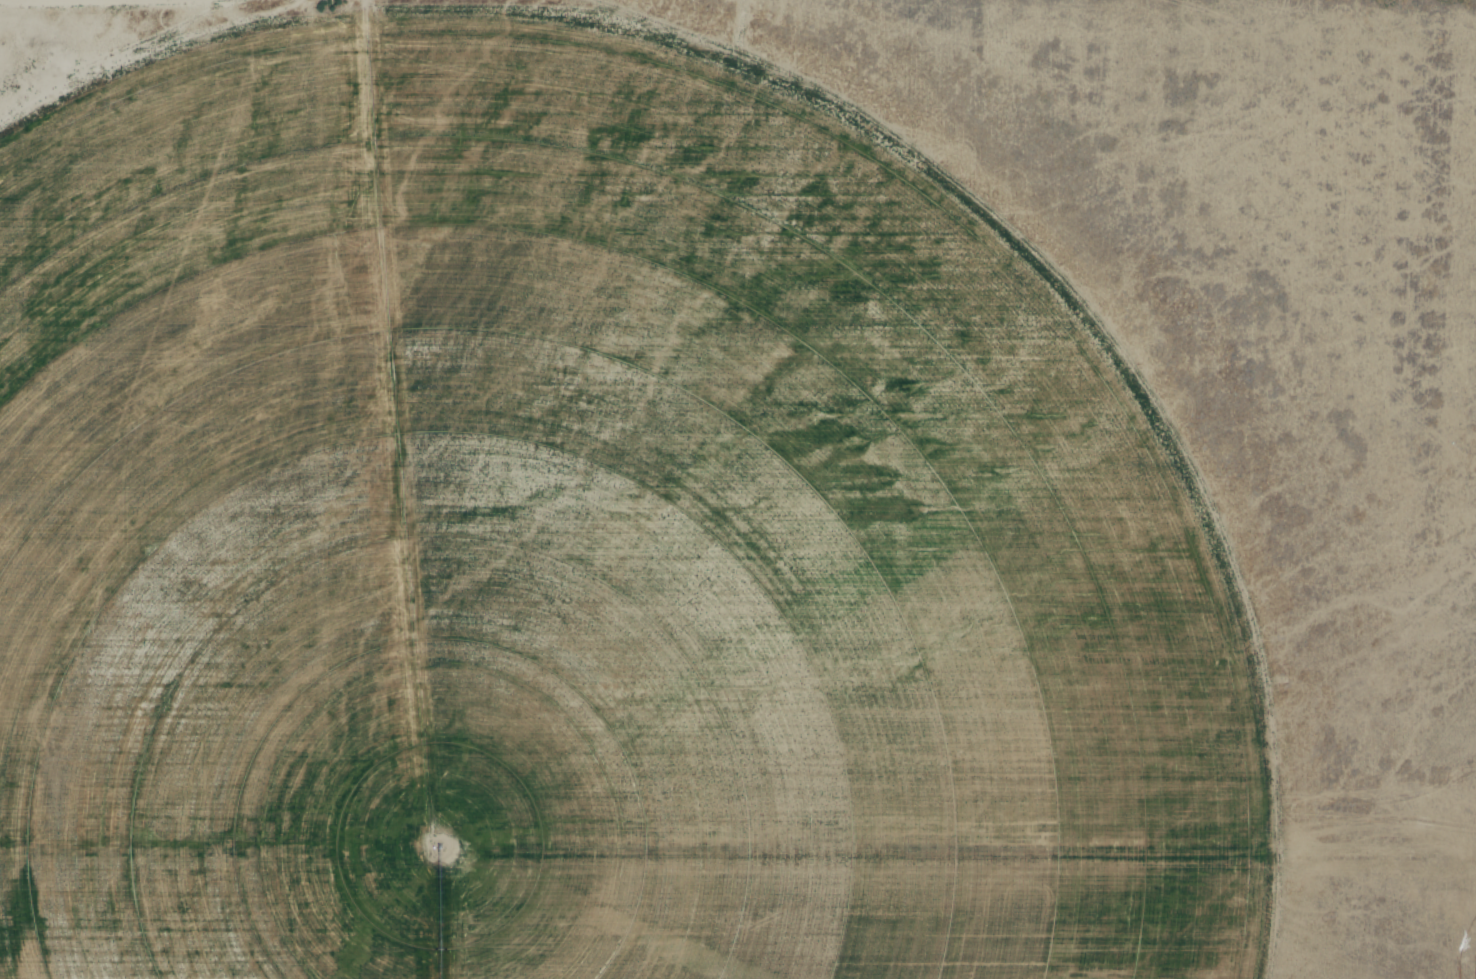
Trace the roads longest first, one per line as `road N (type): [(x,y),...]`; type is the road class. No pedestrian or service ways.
road 1 (track): [(584,0),(842,110),(1001,225),(1131,363),(1224,522),(1252,596),(1305,864),(1294,978)]
road 2 (track): [(224,0),(197,7),(2,0)]

